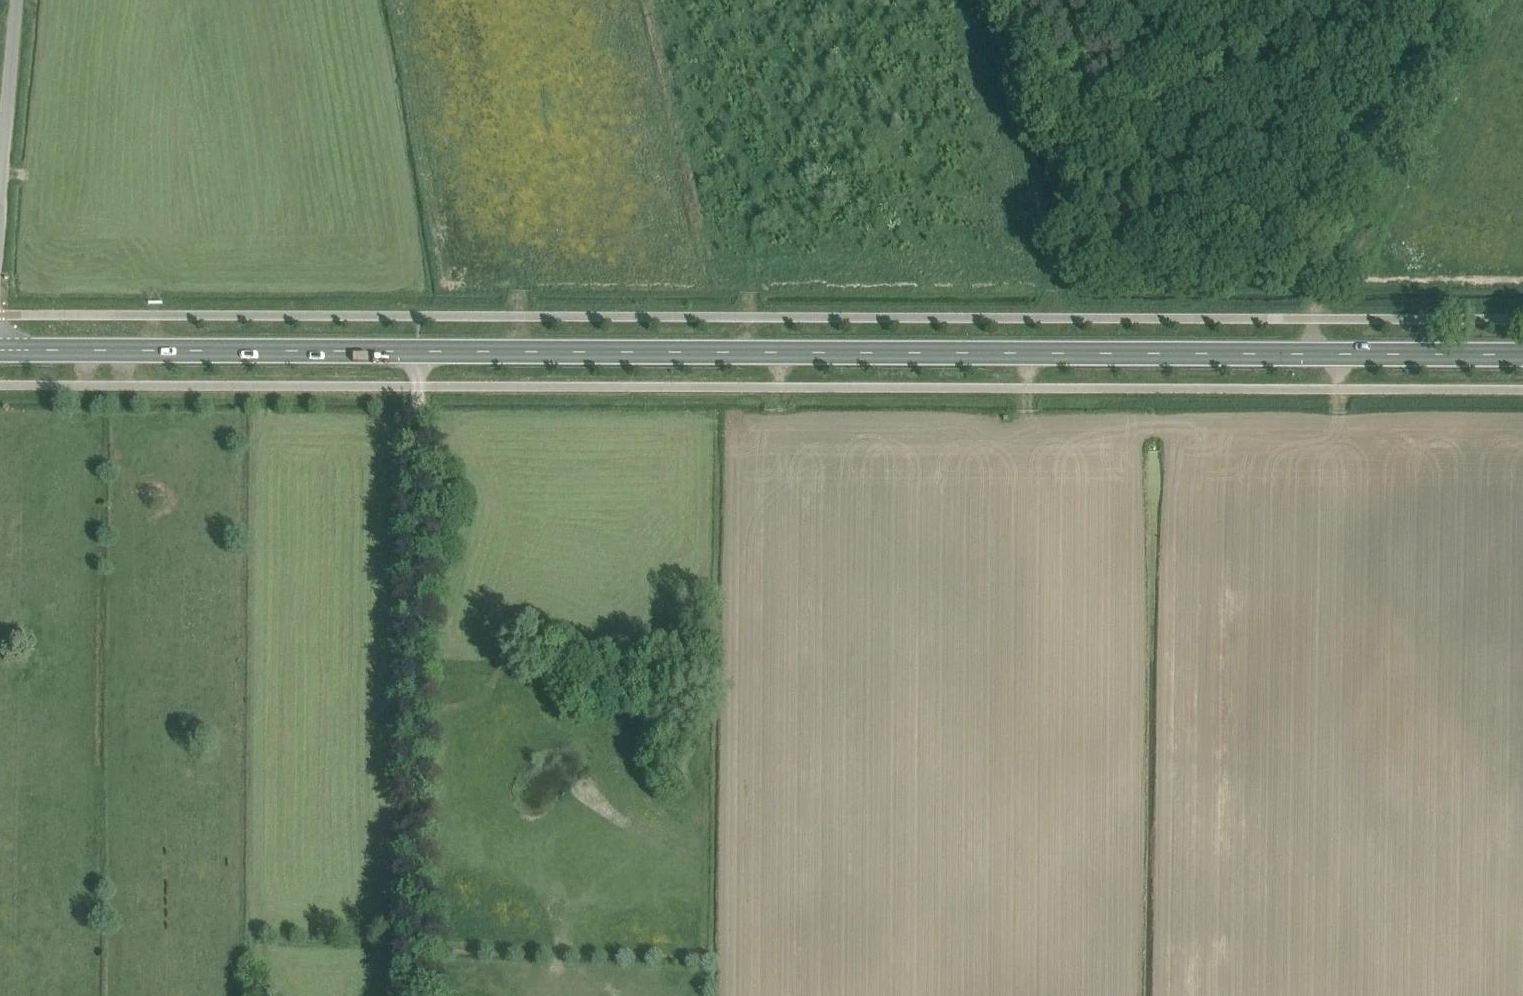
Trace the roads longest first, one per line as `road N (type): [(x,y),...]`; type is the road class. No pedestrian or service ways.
road 1 (secondary): [(436,349),(1522,353)]
road 2 (unclassified): [(433,995),(436,349)]
road 3 (secondary): [(0,352),(436,349)]
road 4 (unclassified): [(0,216),(19,0)]

